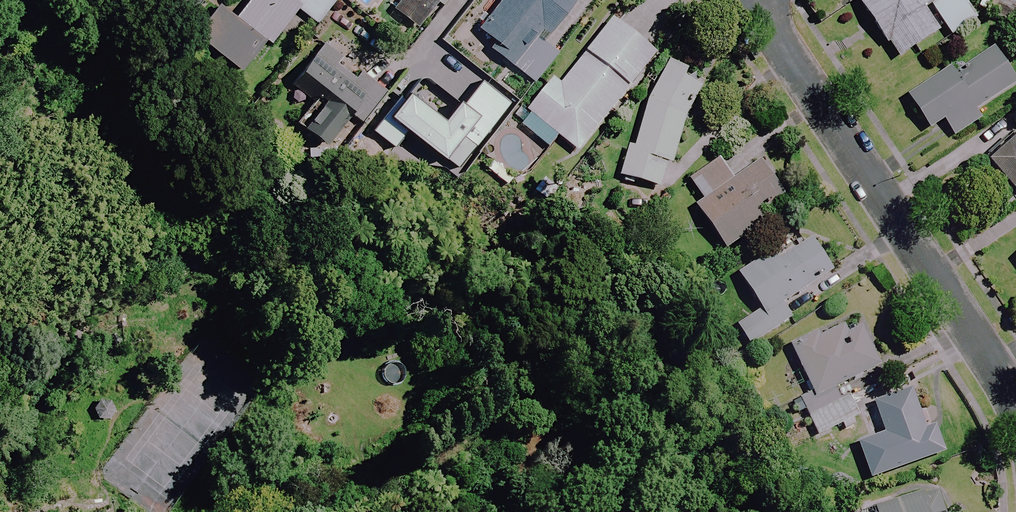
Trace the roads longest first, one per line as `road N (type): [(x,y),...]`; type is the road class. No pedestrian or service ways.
road 1 (residential): [(740,0),(771,31),(1015,400)]

